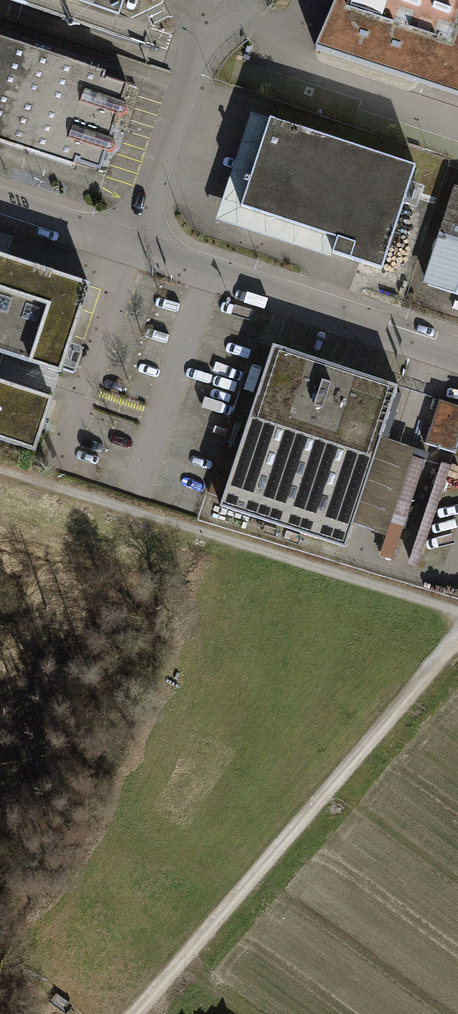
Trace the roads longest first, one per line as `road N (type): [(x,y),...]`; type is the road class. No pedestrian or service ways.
road 1 (track): [(457,649),(141,1013)]
road 2 (residential): [(457,356),(0,205)]
road 3 (track): [(0,473),(457,614)]

